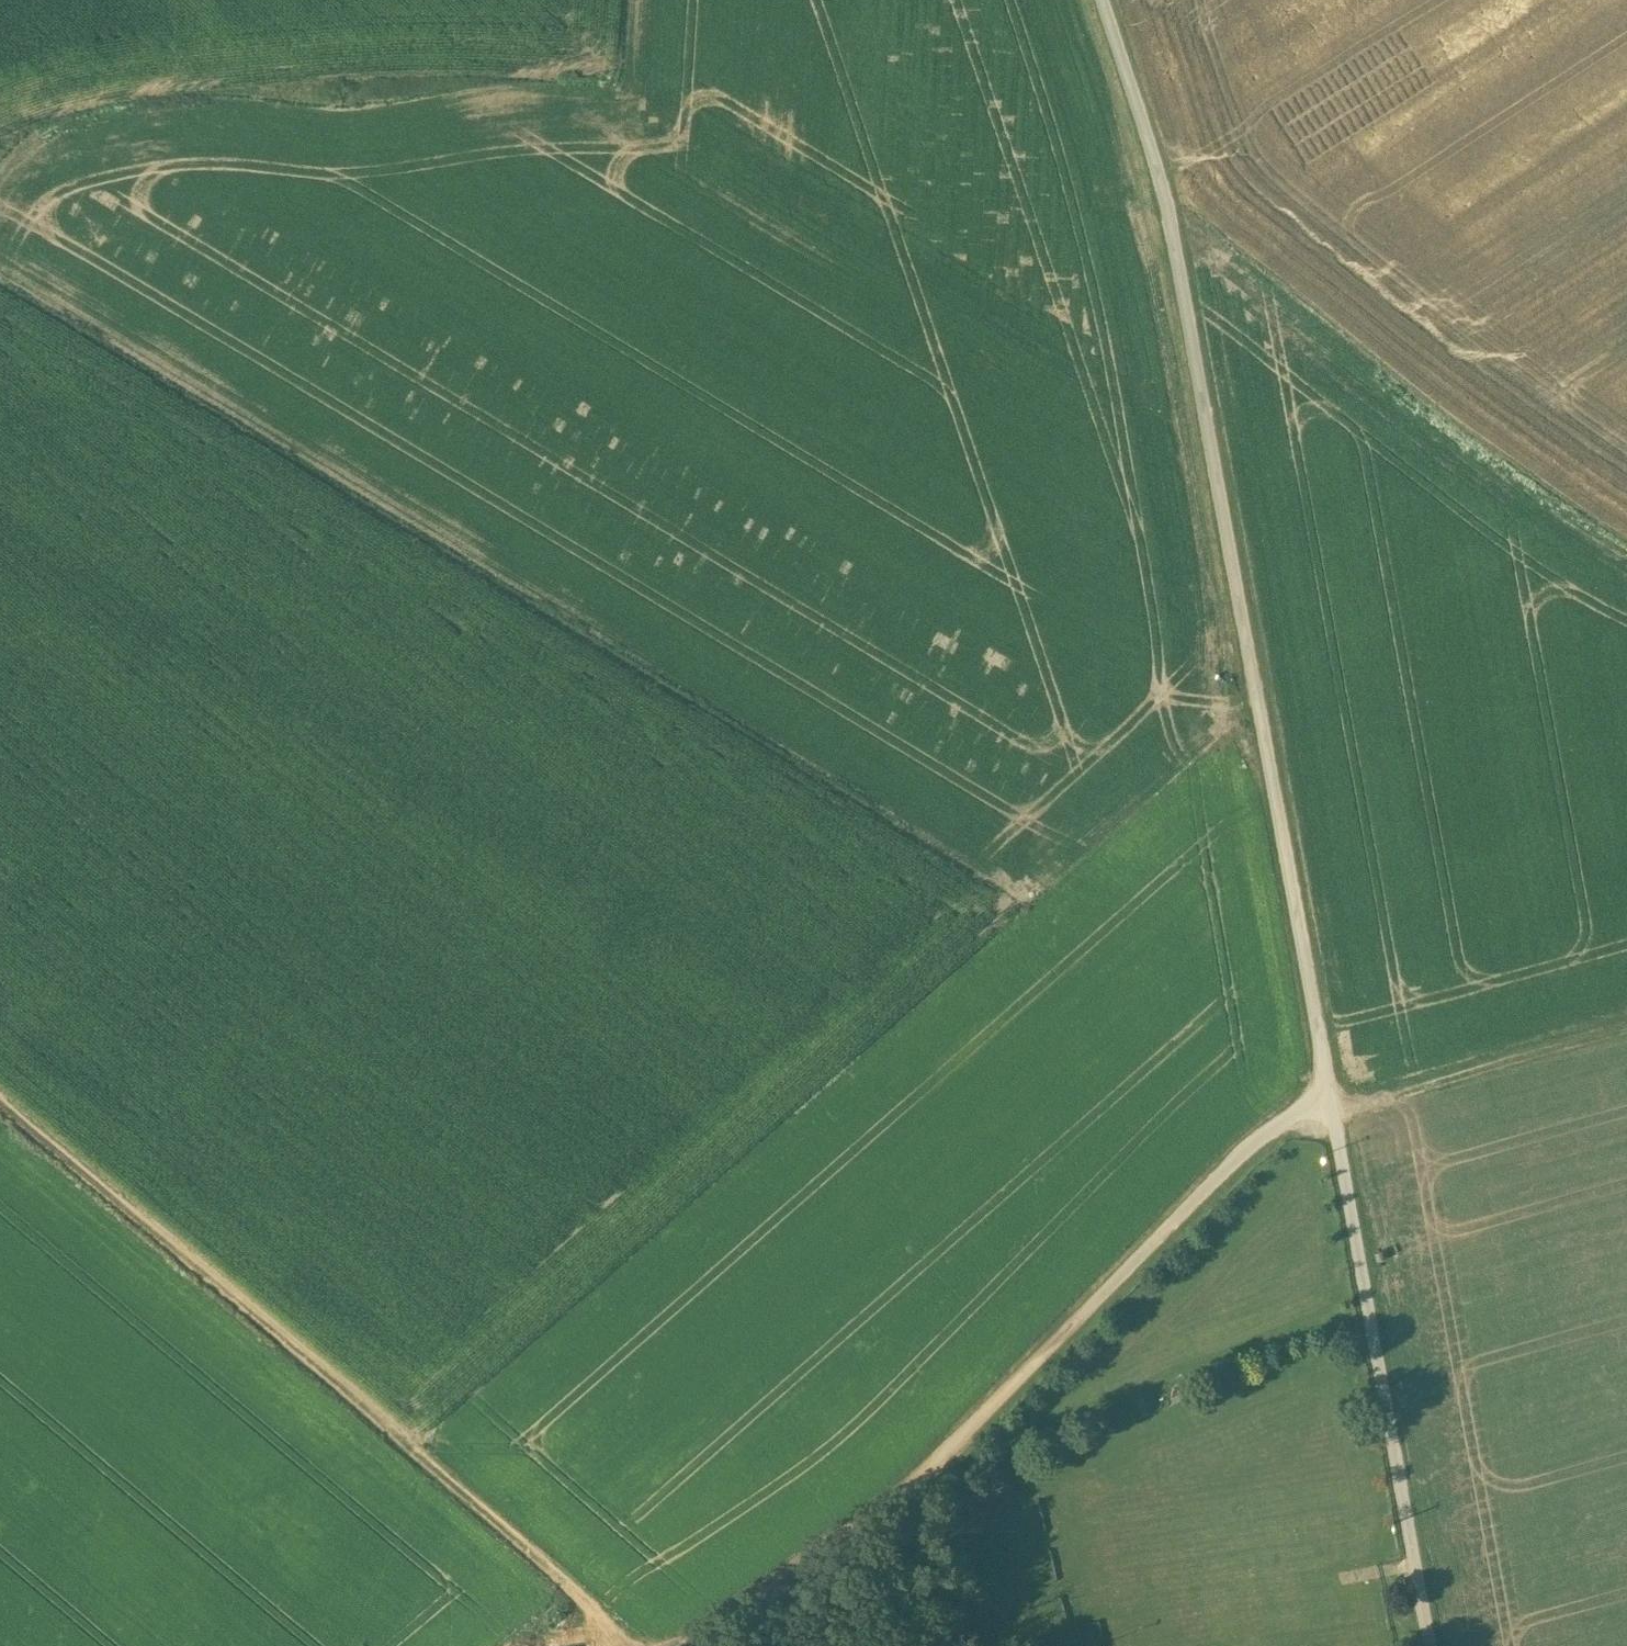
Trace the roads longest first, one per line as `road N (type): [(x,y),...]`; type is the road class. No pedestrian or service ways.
road 1 (unclassified): [(1102,0),(1165,191),(1326,1095)]
road 2 (track): [(650,1645),(523,1551),(0,1100)]
road 3 (unclassified): [(1326,1095),(1220,1173),(962,1446),(893,1500)]
road 4 (unclassified): [(1326,1095),(1428,1645)]
road 5 (track): [(1330,1119),(1626,1030)]
road 6 (track): [(684,1645),(785,1587),(893,1500)]

